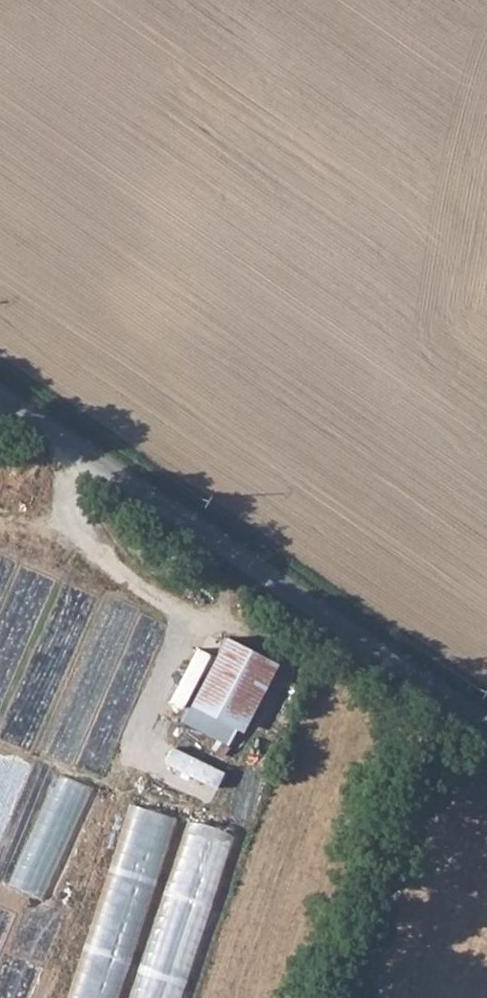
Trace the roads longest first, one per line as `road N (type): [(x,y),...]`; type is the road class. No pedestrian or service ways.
road 1 (unclassified): [(486,726),(0,397)]

